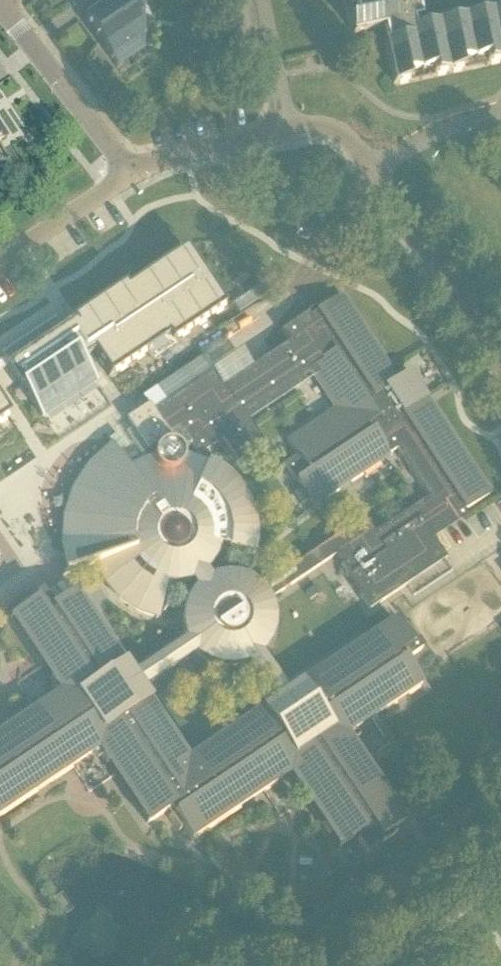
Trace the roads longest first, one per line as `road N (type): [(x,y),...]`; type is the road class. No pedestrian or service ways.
road 1 (residential): [(500,365),(372,171)]
road 2 (residential): [(133,172),(0,3)]
road 3 (residential): [(0,261),(133,172)]
road 4 (residential): [(133,172),(169,155),(285,130)]
road 5 (residential): [(500,109),(445,128),(372,171)]
road 6 (residential): [(259,0),(285,130)]

